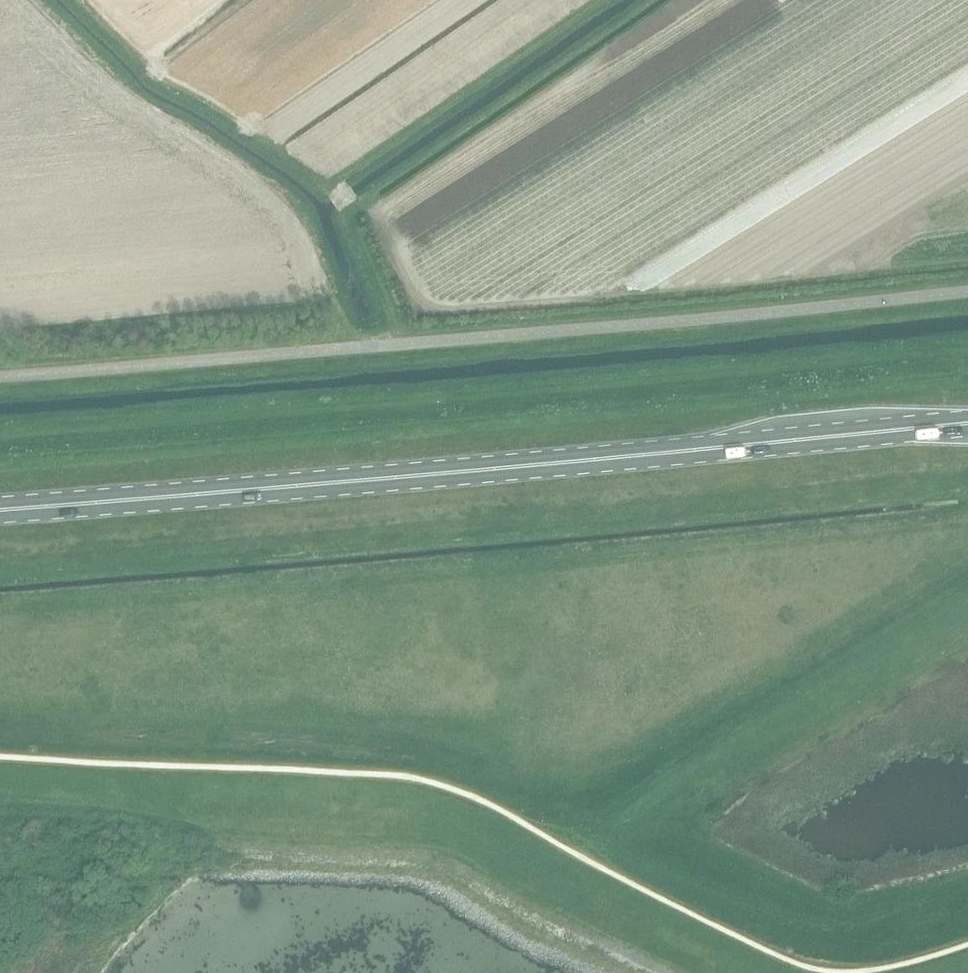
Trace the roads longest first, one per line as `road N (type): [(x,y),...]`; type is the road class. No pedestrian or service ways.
road 1 (primary): [(0,509),(967,421)]
road 2 (track): [(401,344),(349,209),(333,186)]

